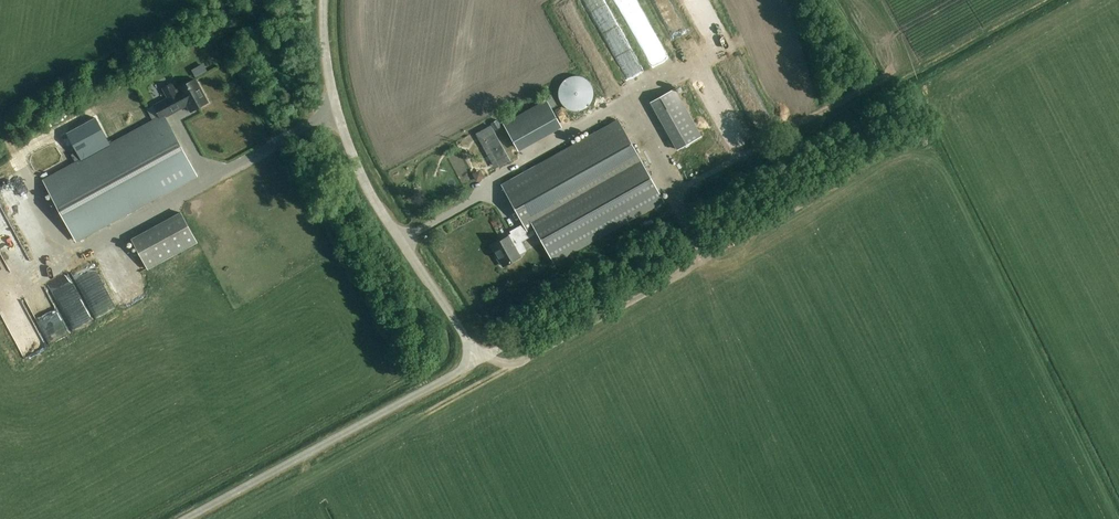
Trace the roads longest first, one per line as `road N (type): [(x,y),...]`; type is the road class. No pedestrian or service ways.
road 1 (unclassified): [(187,518),(453,375),(467,359),(460,327),(356,164),(328,72),(322,0)]
road 2 (track): [(679,199),(695,244),(683,273),(518,363),(467,355)]

